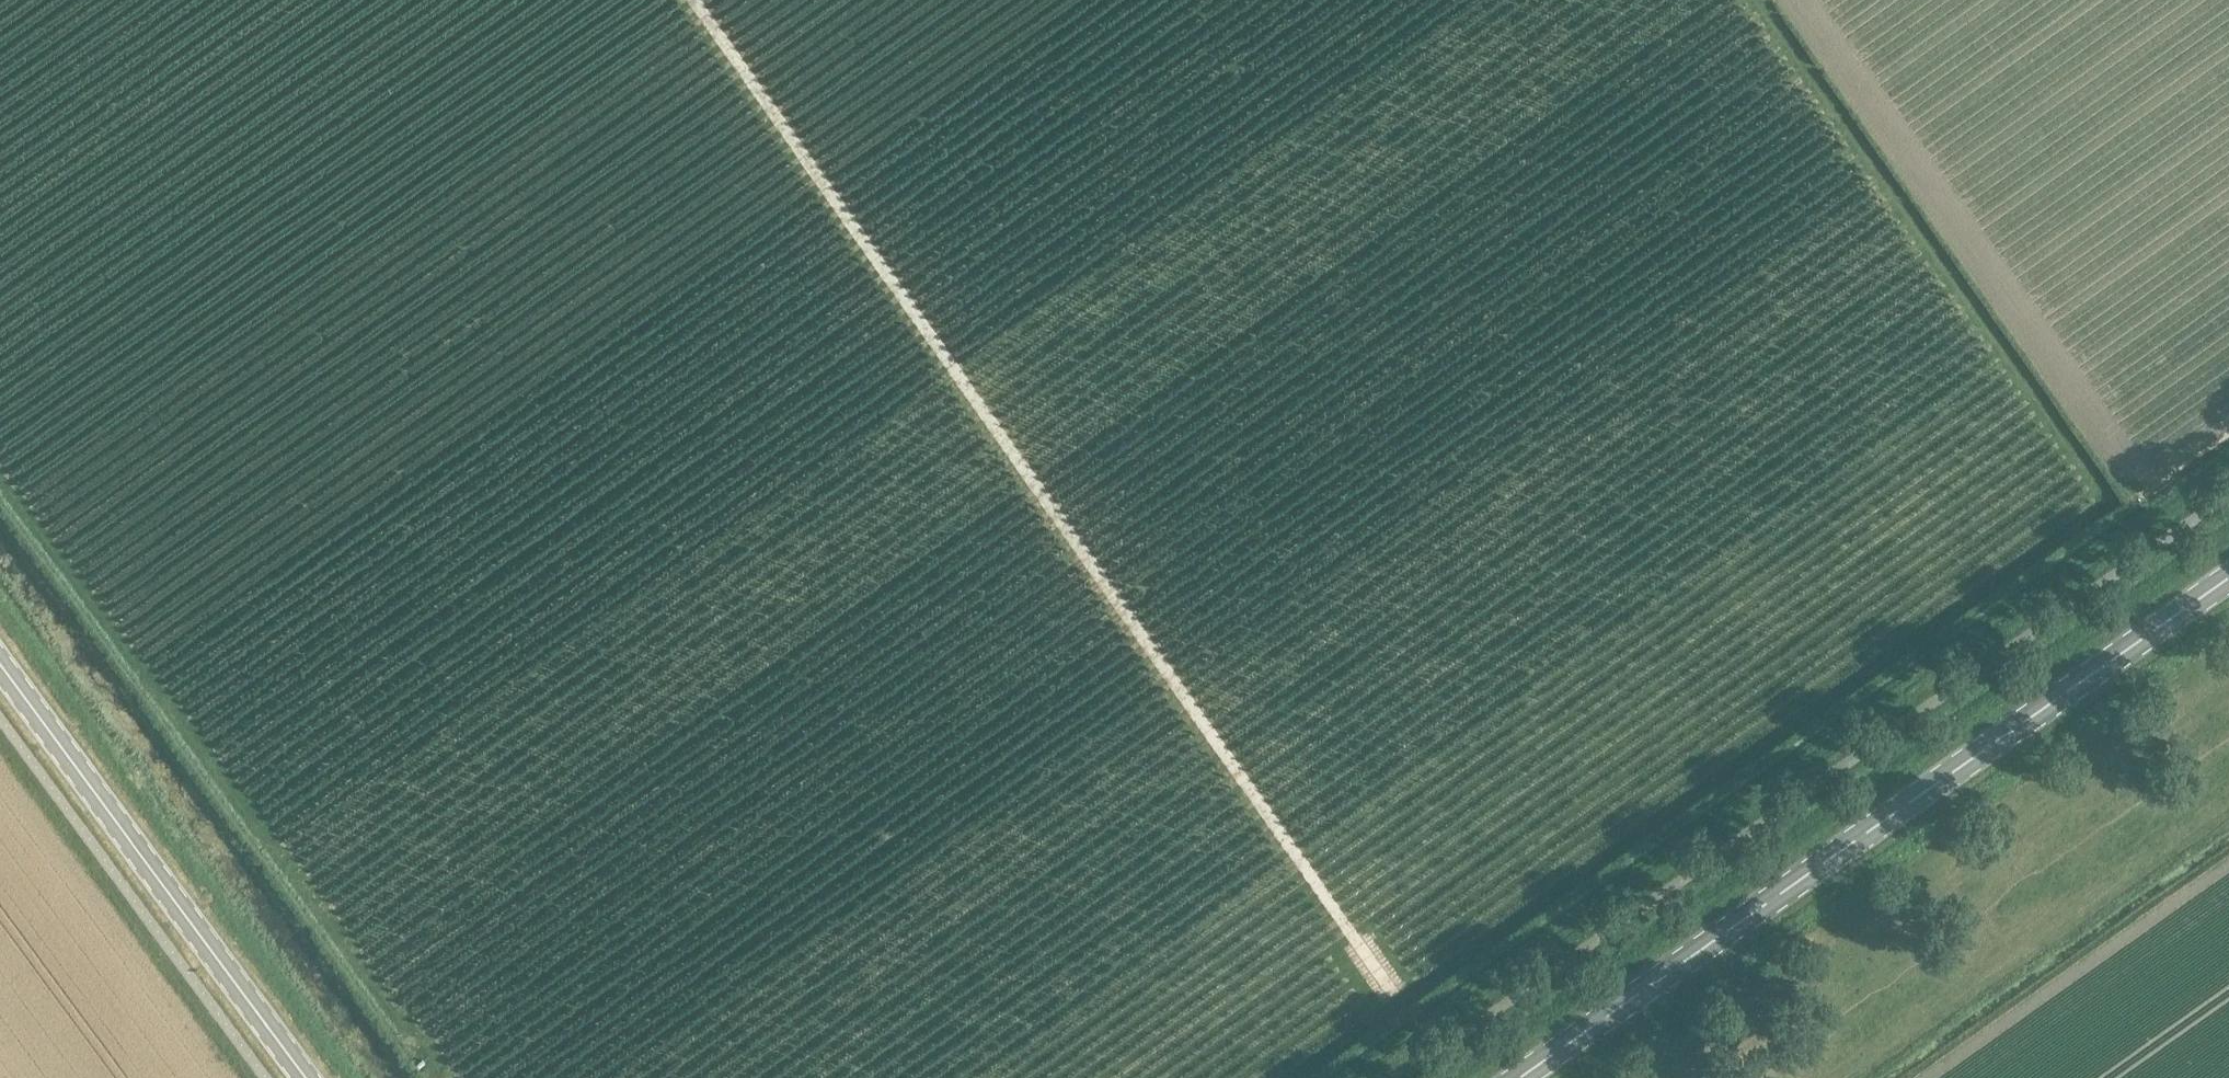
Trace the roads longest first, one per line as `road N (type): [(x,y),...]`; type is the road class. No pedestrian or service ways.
road 1 (secondary): [(1519,1077),(2228,581)]
road 2 (secondary): [(307,1077),(0,663)]

